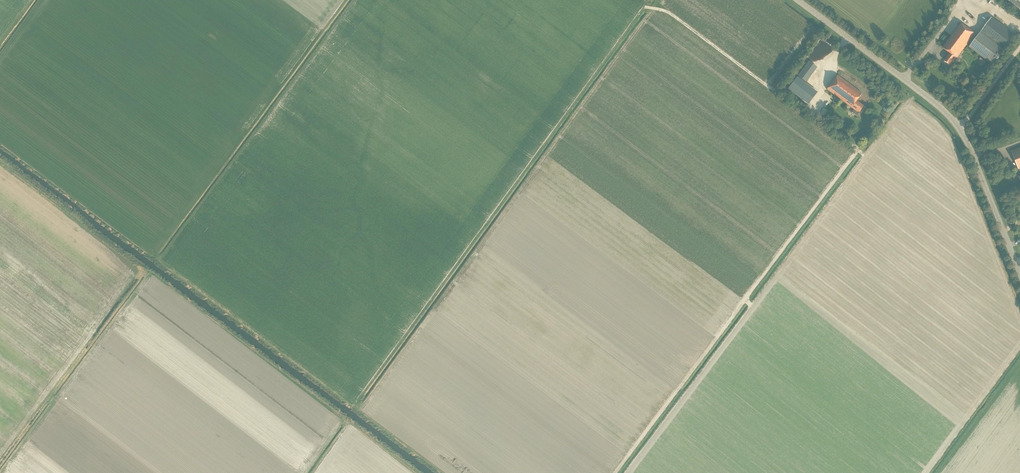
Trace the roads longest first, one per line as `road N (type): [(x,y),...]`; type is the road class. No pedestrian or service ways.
road 1 (unclassified): [(1019,275),(954,120),(797,0)]

